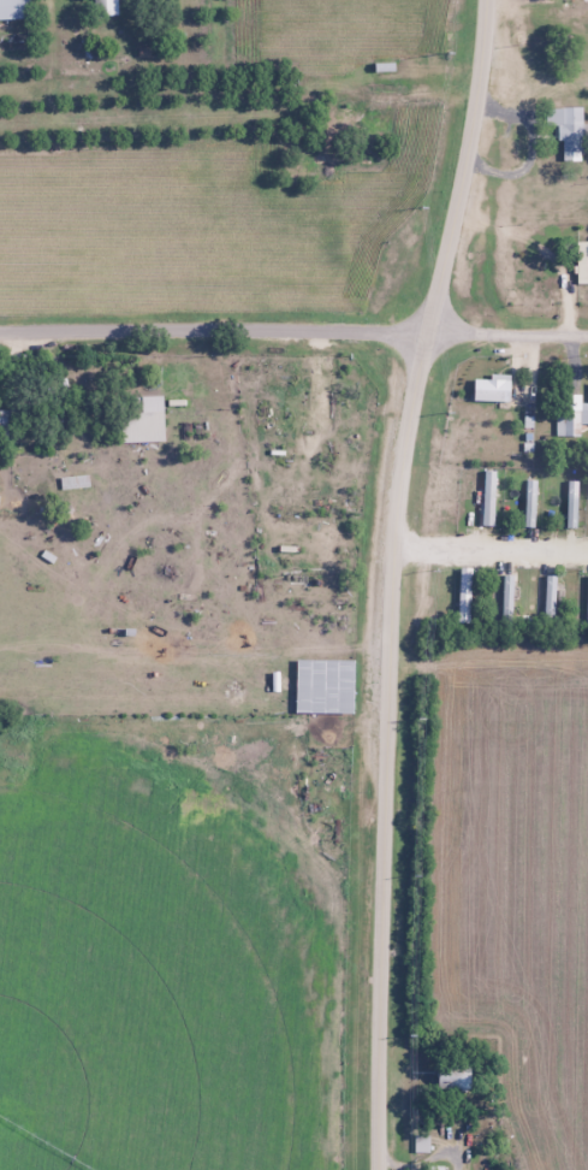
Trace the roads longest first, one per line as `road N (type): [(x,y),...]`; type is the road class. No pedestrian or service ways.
road 1 (secondary): [(379,1169),(394,543)]
road 2 (residential): [(587,336),(0,332)]
road 3 (secondary): [(394,543),(408,420),(473,132),(485,0)]

